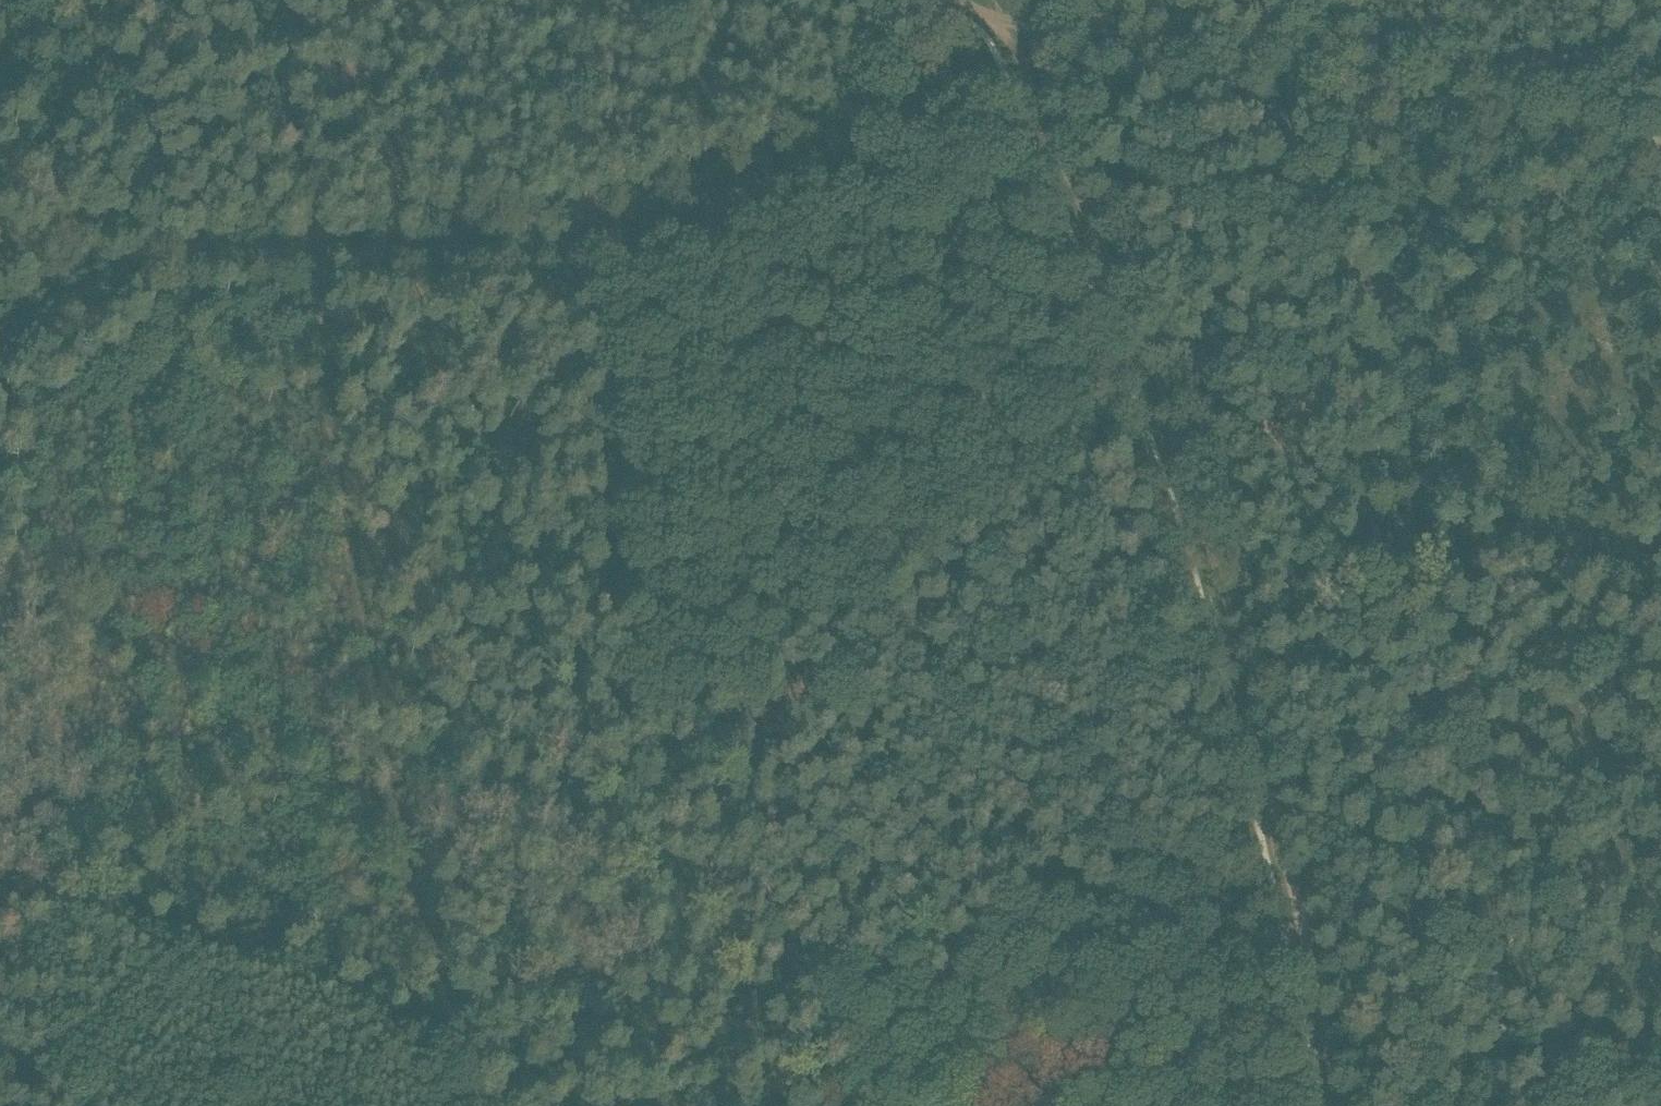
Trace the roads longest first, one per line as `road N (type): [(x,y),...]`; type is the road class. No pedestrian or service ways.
road 1 (track): [(1343,1105),(1302,904),(1197,503),(1031,68)]
road 2 (track): [(477,1105),(421,870),(329,259)]
road 3 (track): [(329,259),(619,256),(706,230),(865,143),(1031,68)]
road 4 (track): [(0,341),(143,279),(229,264),(329,259)]
road 5 (track): [(1413,107),(1082,48)]
road 6 (track): [(329,259),(251,0)]
road 7 (track): [(1660,159),(1413,107)]

